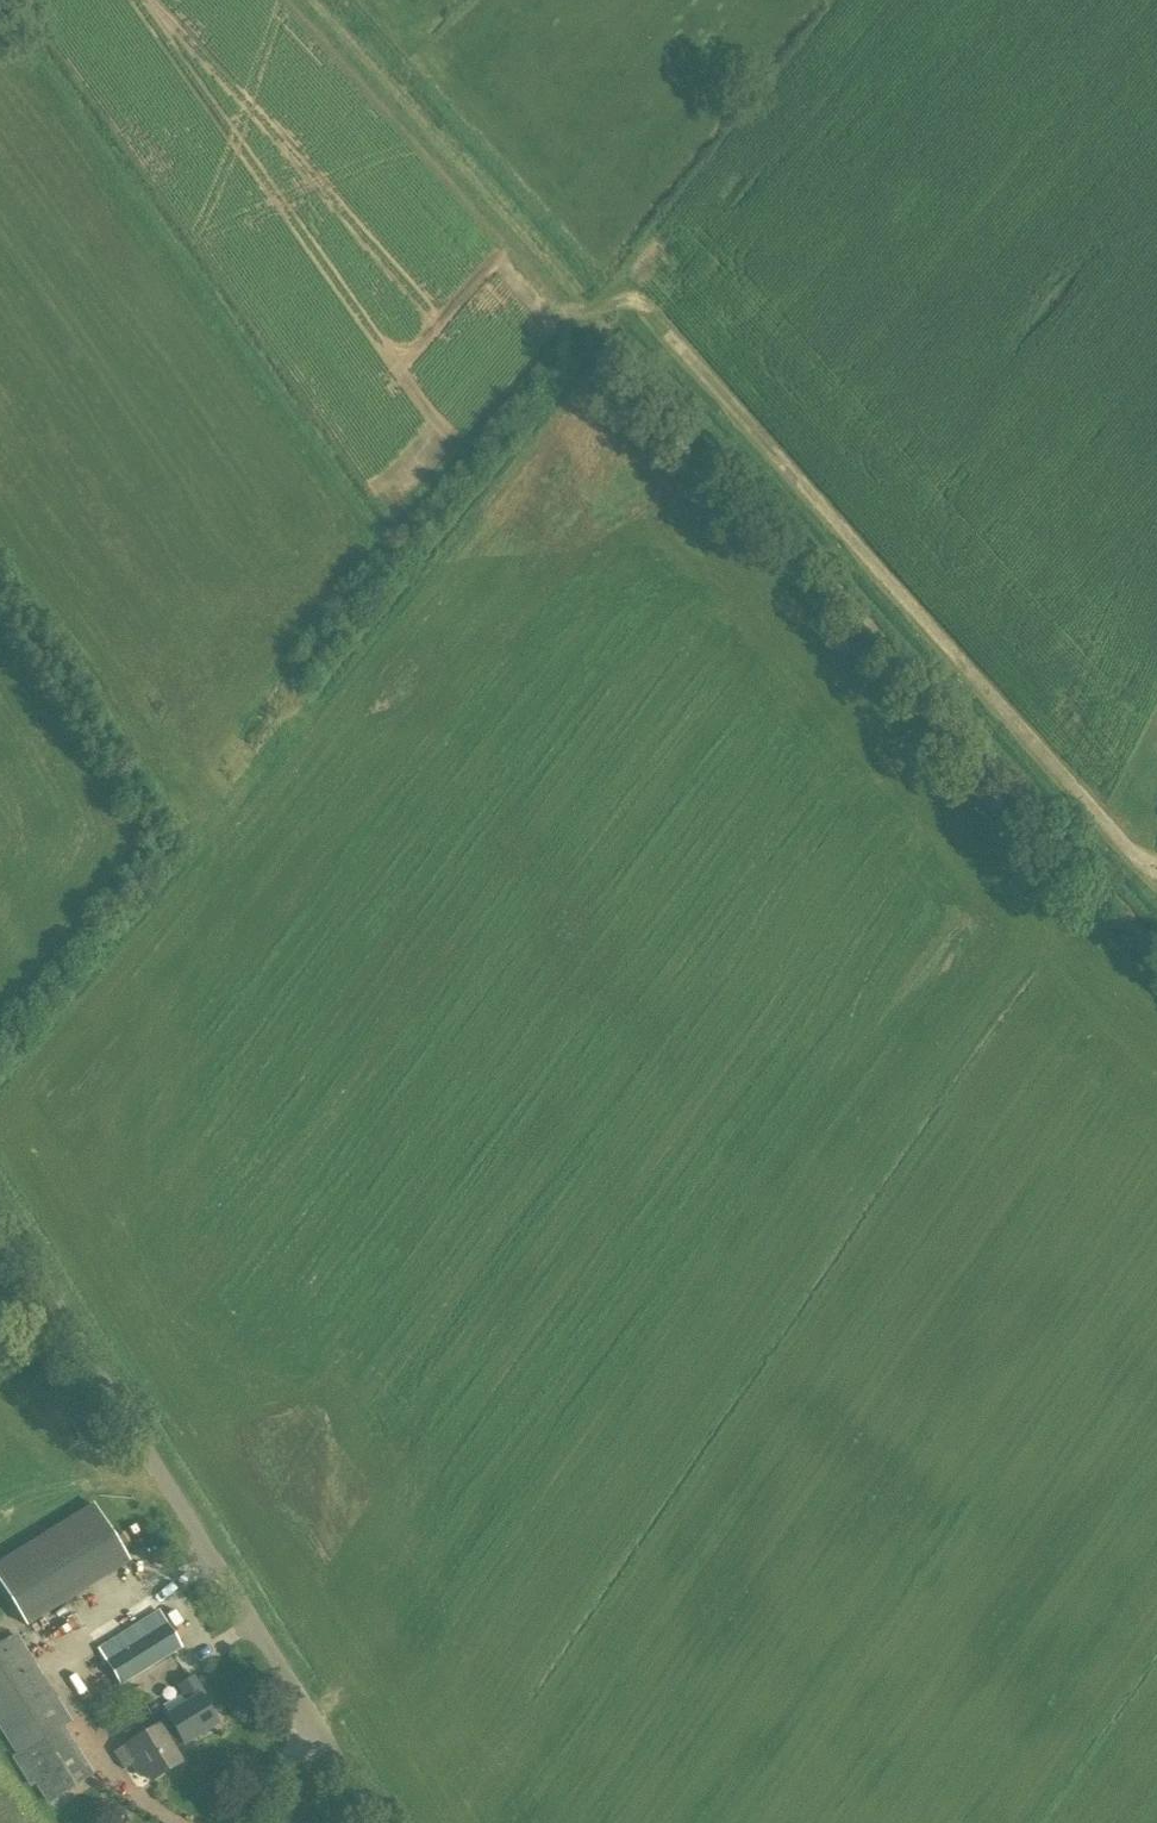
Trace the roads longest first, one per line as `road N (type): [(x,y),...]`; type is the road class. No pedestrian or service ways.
road 1 (unclassified): [(294,1713),(0,1218)]
road 2 (unclassified): [(368,1822),(294,1713)]
road 3 (unclassified): [(235,1822),(294,1713)]

